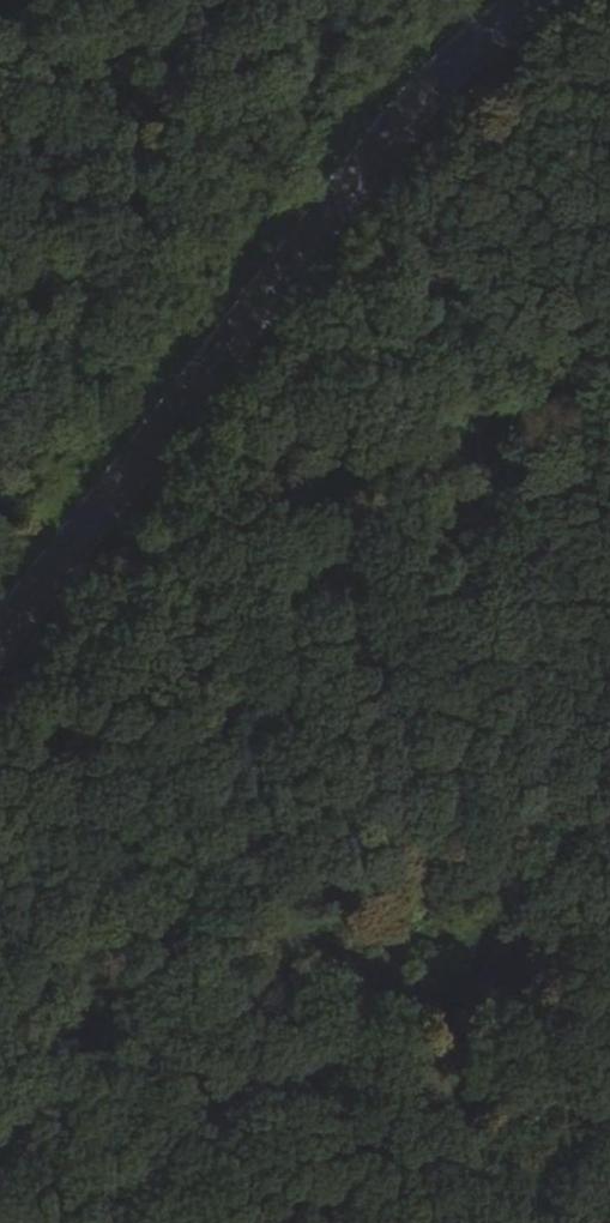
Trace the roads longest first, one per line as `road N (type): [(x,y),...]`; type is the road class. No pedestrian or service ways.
road 1 (tertiary): [(536,0),(446,77),(0,638)]

